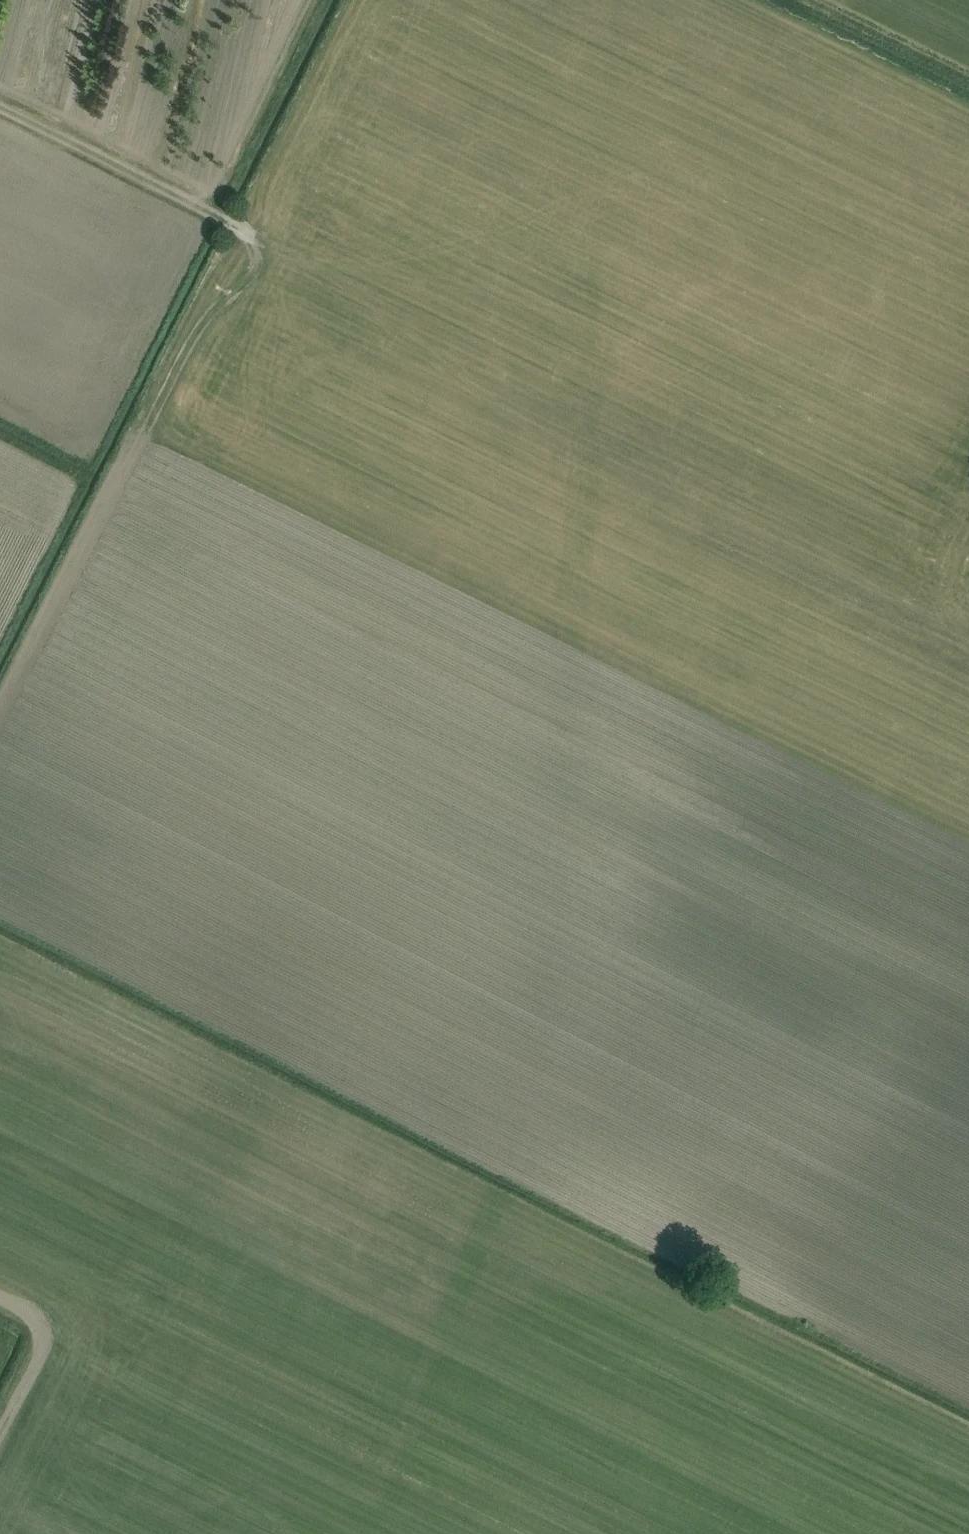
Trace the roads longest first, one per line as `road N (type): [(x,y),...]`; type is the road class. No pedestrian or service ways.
road 1 (track): [(0,105),(261,236)]

